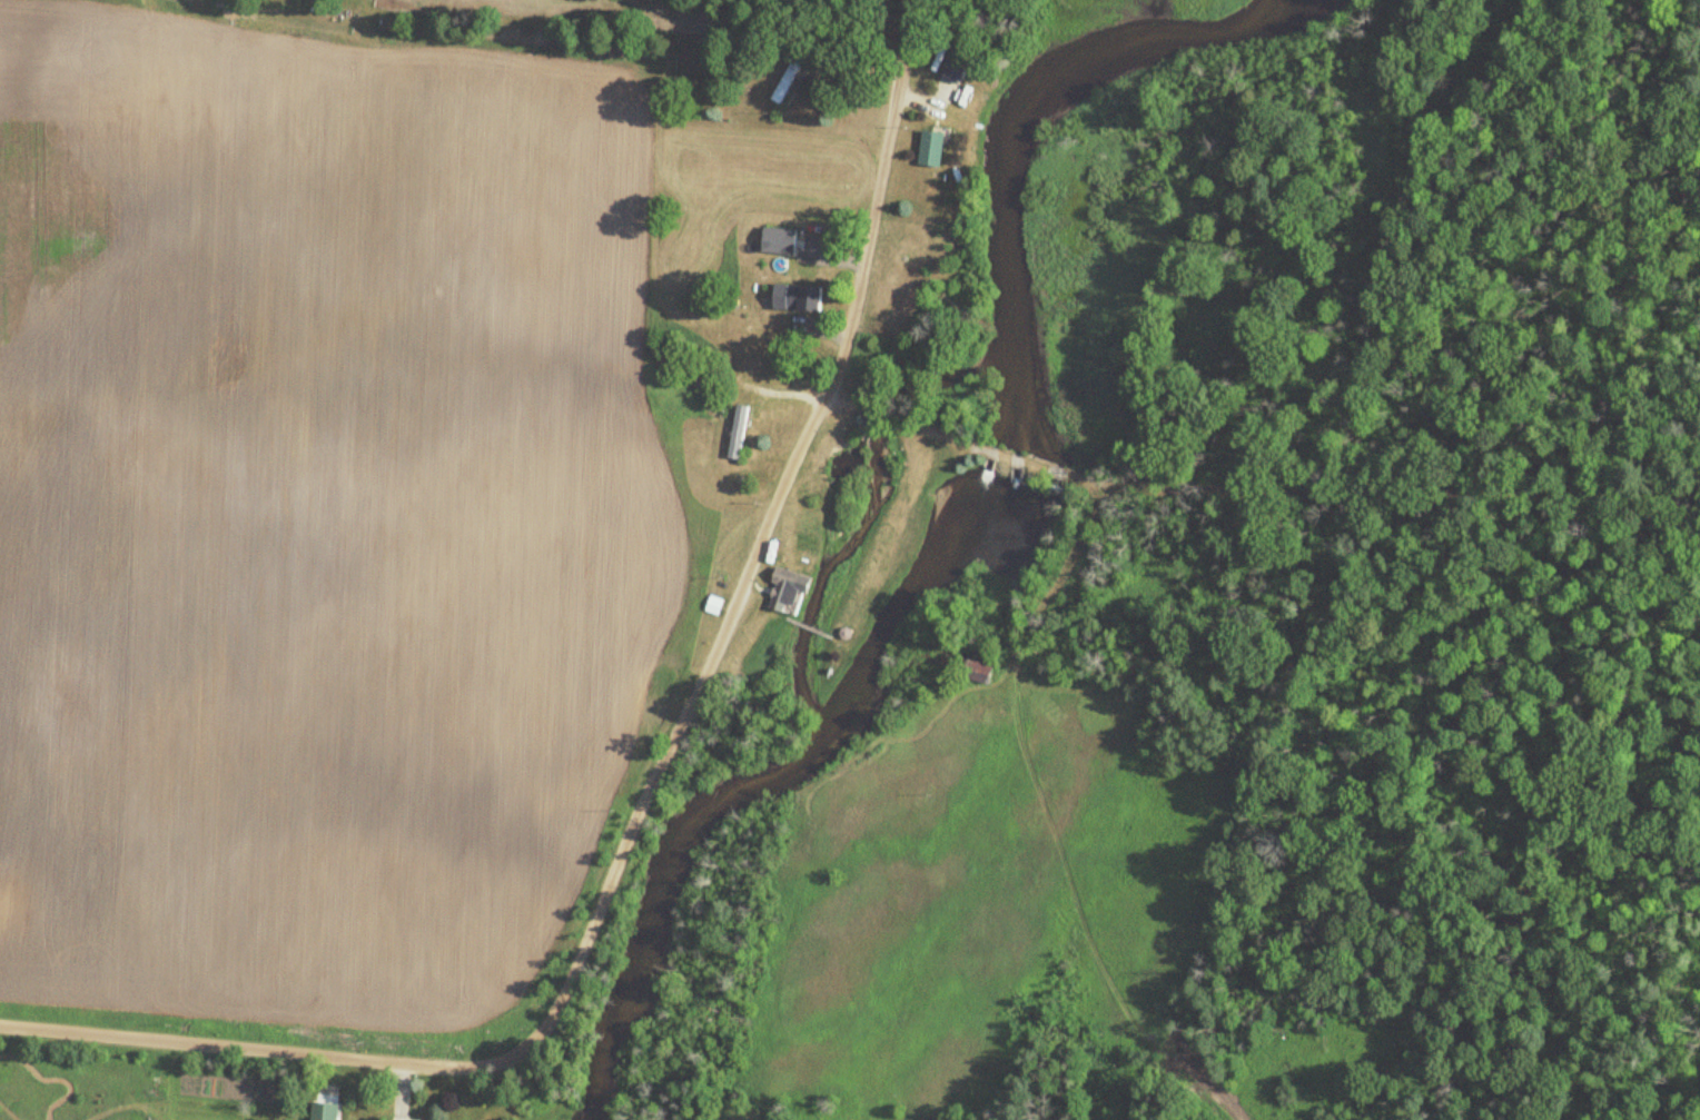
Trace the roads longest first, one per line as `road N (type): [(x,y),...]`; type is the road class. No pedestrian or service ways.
road 1 (residential): [(521,1043),(576,988),(839,369),(907,42),(904,0)]
road 2 (track): [(521,1043),(464,1055),(418,1054),(0,1026)]

